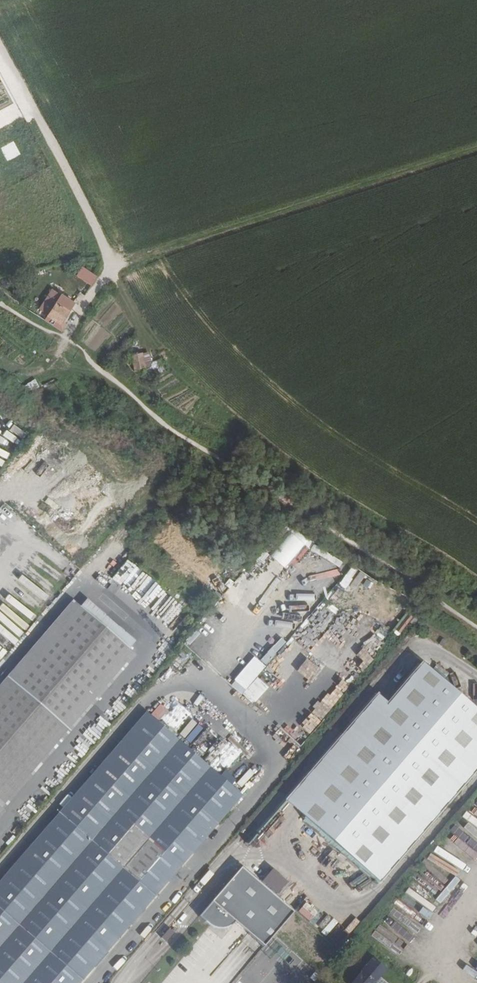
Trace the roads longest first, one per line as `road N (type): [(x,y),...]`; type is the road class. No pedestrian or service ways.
road 1 (track): [(111,267),(476,149)]
road 2 (track): [(30,373),(48,364),(111,267),(98,229),(0,52)]

